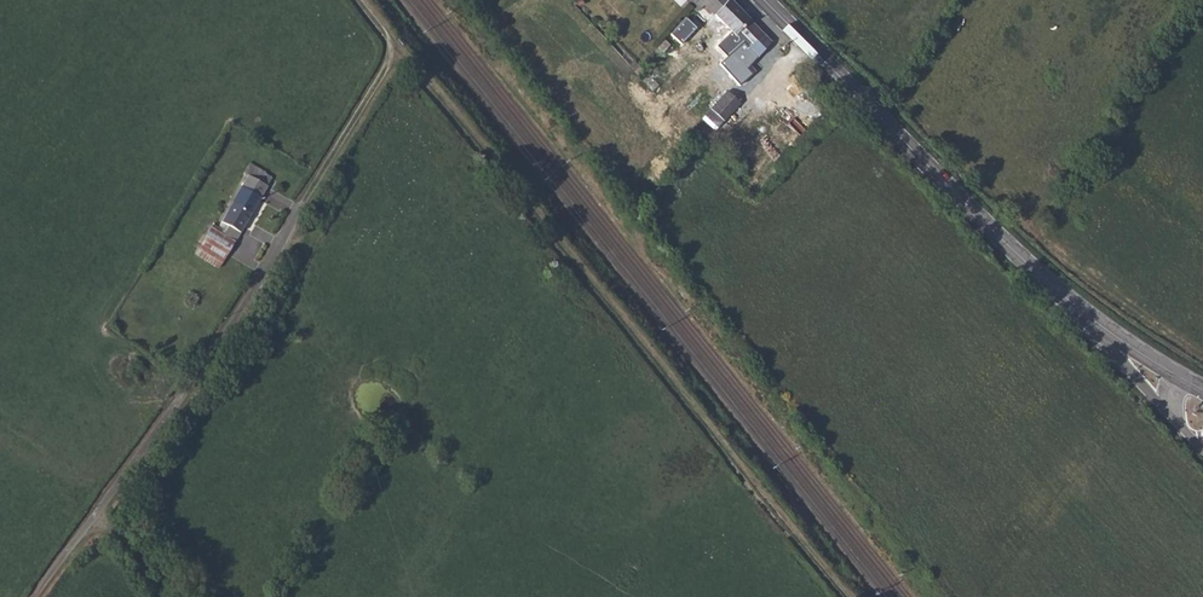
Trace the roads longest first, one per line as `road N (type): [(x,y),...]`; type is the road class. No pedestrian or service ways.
road 1 (track): [(392,56),(411,66),(843,596)]
road 2 (unclassified): [(38,596),(303,205)]
road 3 (secondary): [(763,0),(1074,310)]
road 4 (track): [(392,56),(303,205)]
road 5 (secondary): [(1074,310),(1168,414)]
road 6 (secondary): [(1179,379),(1074,310)]

